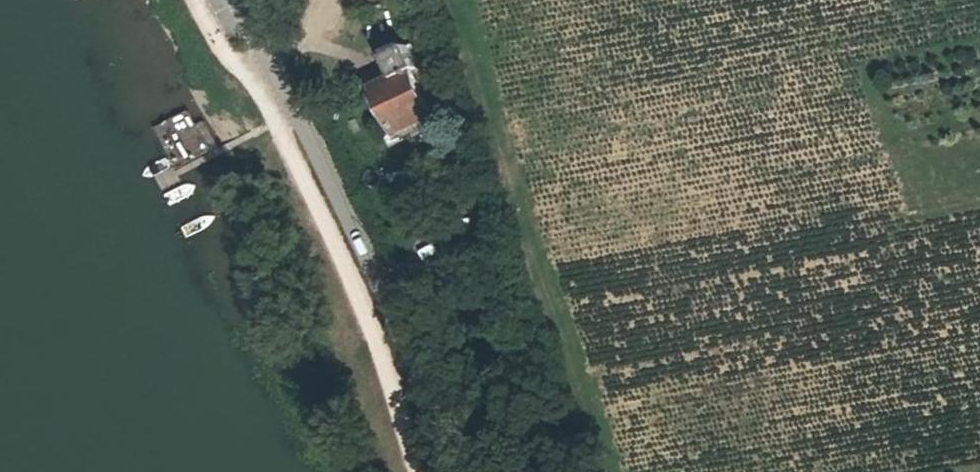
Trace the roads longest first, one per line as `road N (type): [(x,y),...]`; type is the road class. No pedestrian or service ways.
road 1 (residential): [(241,0),(337,197),(442,471)]

